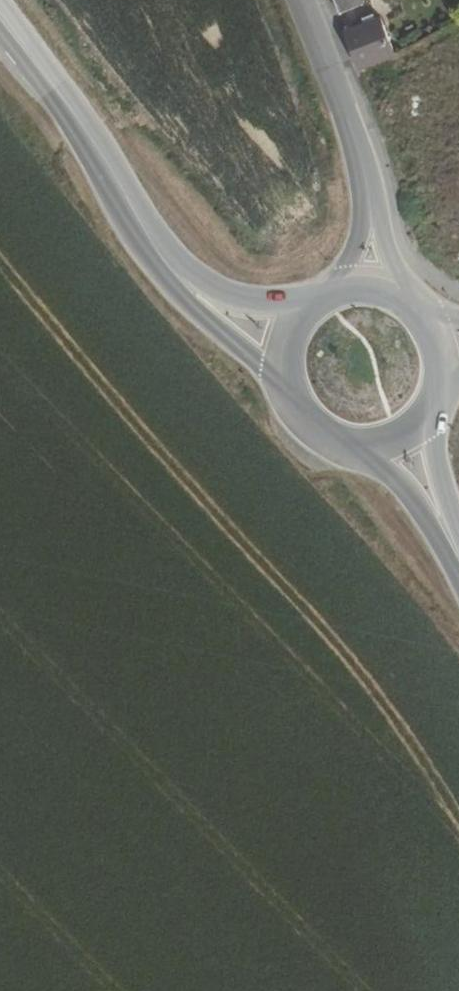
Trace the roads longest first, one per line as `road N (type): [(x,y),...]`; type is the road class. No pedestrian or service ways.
road 1 (secondary): [(56,91),(175,268)]
road 2 (residential): [(303,0),(369,191)]
road 3 (secondary): [(352,448),(398,480),(458,574)]
road 4 (secondary): [(175,268),(205,319),(281,386)]
road 5 (secondary): [(296,312),(256,306),(175,268)]

